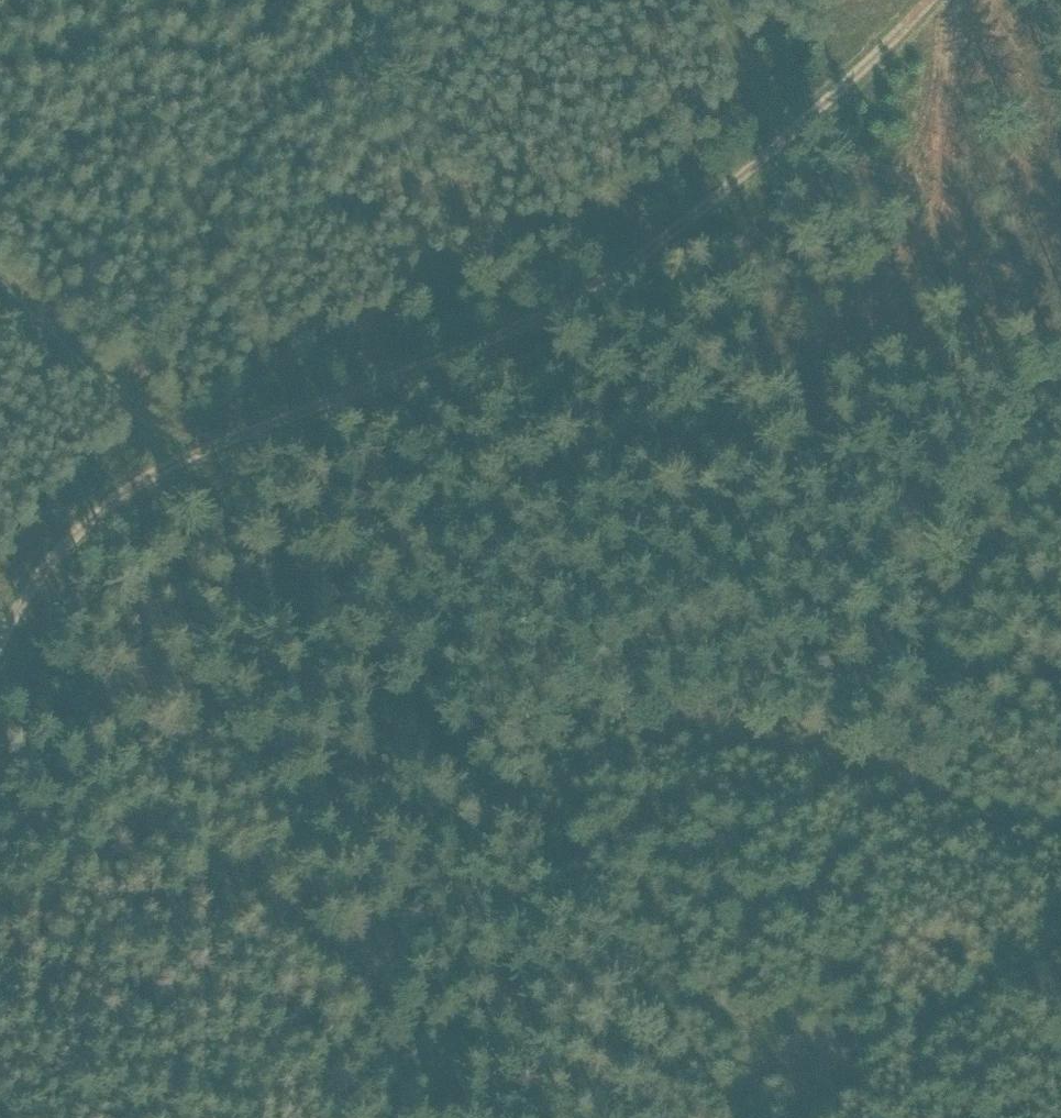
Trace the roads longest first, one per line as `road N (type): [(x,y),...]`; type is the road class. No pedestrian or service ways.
road 1 (track): [(0,635),(36,553),(180,450),(324,400),(644,259),(922,0)]
road 2 (track): [(180,450),(0,295)]
road 3 (track): [(714,0),(778,134)]

